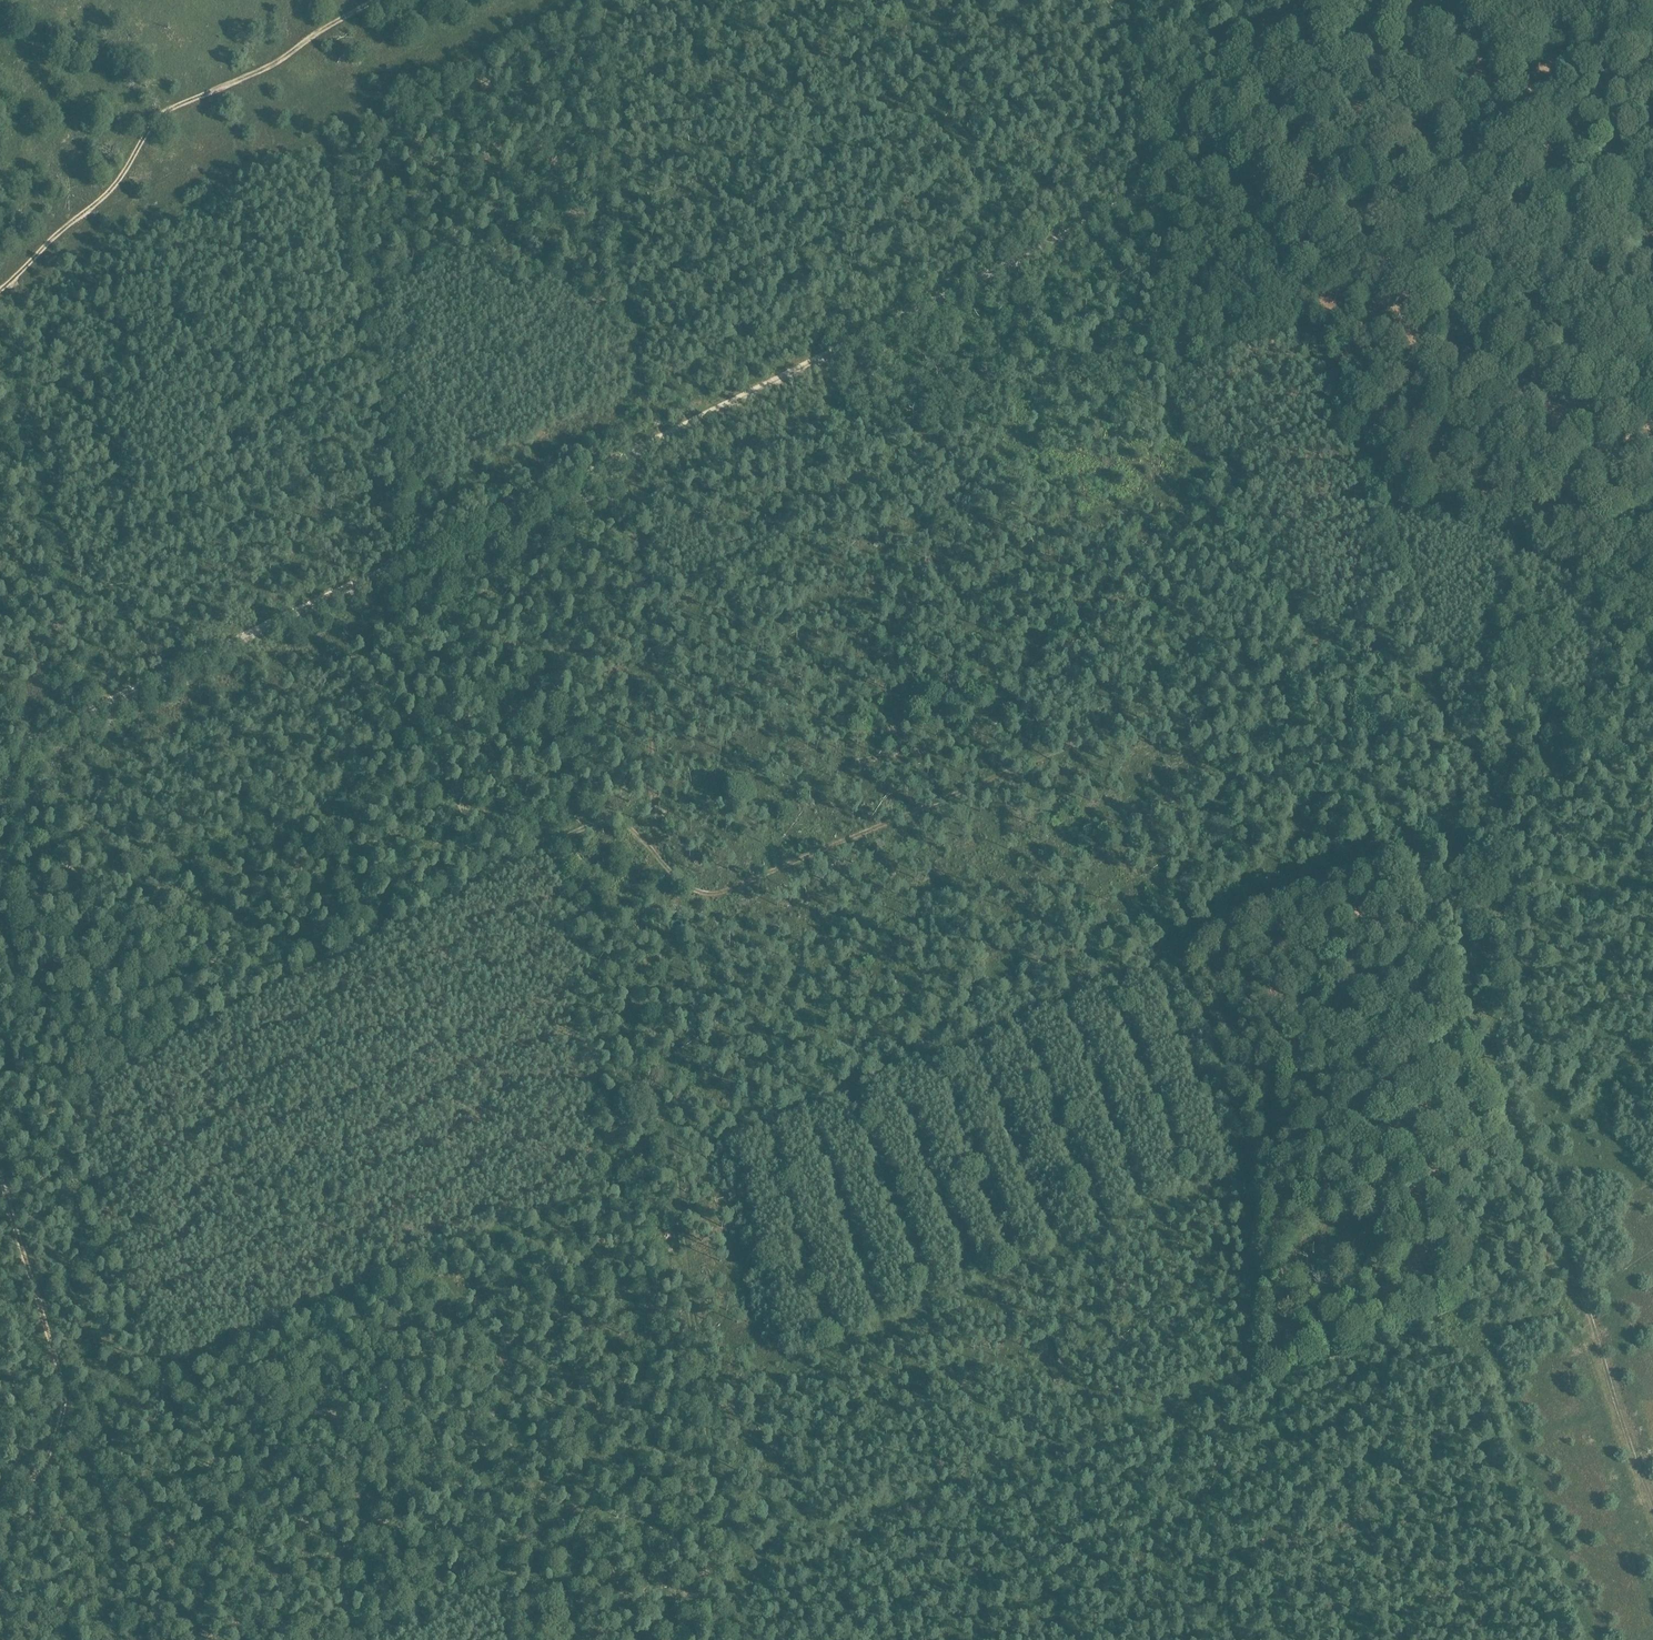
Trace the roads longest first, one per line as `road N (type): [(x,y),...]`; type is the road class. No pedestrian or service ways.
road 1 (track): [(0,759),(1222,160),(1396,0)]
road 2 (track): [(1652,754),(1555,789),(1526,780),(1443,735),(1398,659),(1379,641),(1355,635),(700,909),(680,905),(656,863),(635,450)]
road 3 (track): [(654,817),(609,820),(33,1125),(0,1112)]
road 4 (track): [(0,290),(110,193),(159,117),(267,68),(375,0)]
road 5 (track): [(0,1189),(54,1376),(64,1445),(0,1490)]
road 6 (track): [(1104,0),(1194,136),(1222,160)]

